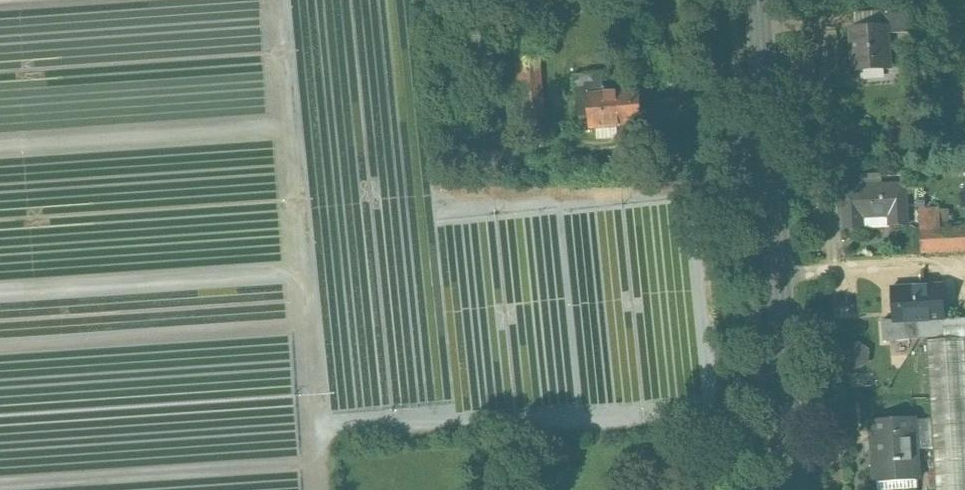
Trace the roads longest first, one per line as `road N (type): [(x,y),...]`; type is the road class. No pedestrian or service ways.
road 1 (tertiary): [(793,489),(757,0)]

